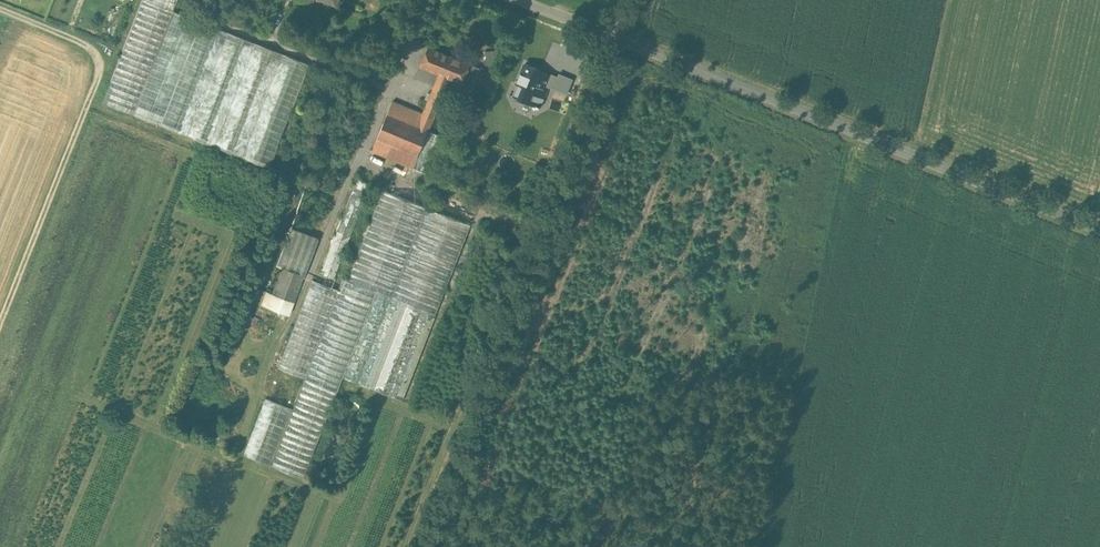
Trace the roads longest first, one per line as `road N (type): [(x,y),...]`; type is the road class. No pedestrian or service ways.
road 1 (track): [(399,546),(614,0)]
road 2 (unclassified): [(637,41),(1099,226)]
road 3 (track): [(0,331),(101,68),(99,50),(83,37),(0,8)]

